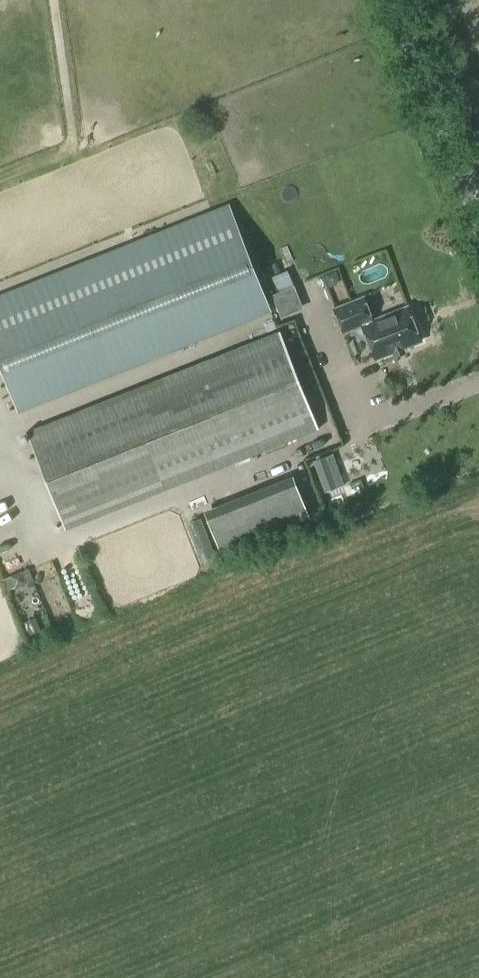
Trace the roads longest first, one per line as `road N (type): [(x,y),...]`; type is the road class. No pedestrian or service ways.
road 1 (unclassified): [(478,207),(411,0)]

